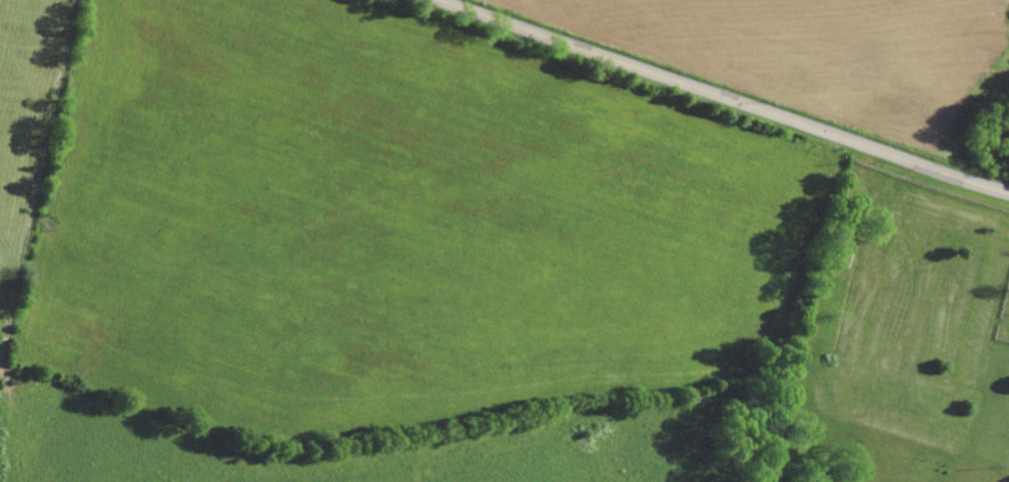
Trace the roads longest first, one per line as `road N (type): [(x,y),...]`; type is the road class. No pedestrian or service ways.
road 1 (secondary): [(433,0),(1008,194)]

